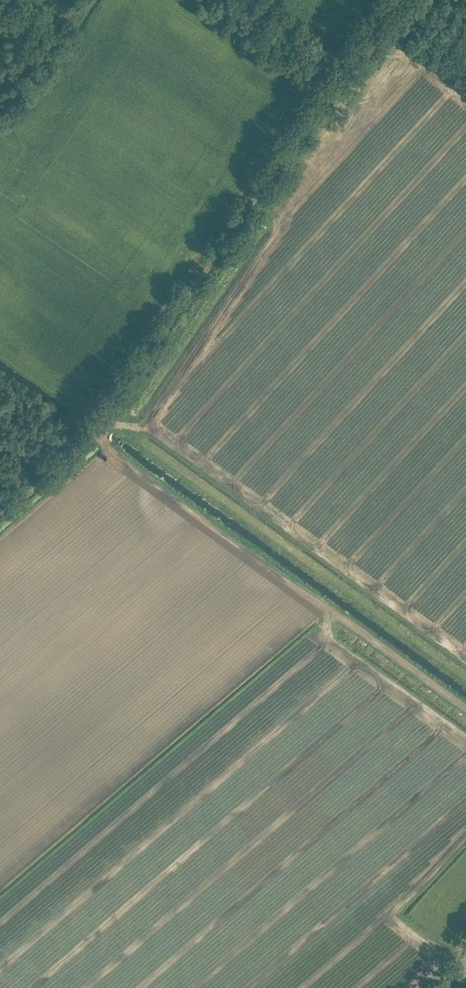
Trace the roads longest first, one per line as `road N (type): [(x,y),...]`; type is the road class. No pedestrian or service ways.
road 1 (track): [(0,516),(114,410),(394,0)]

